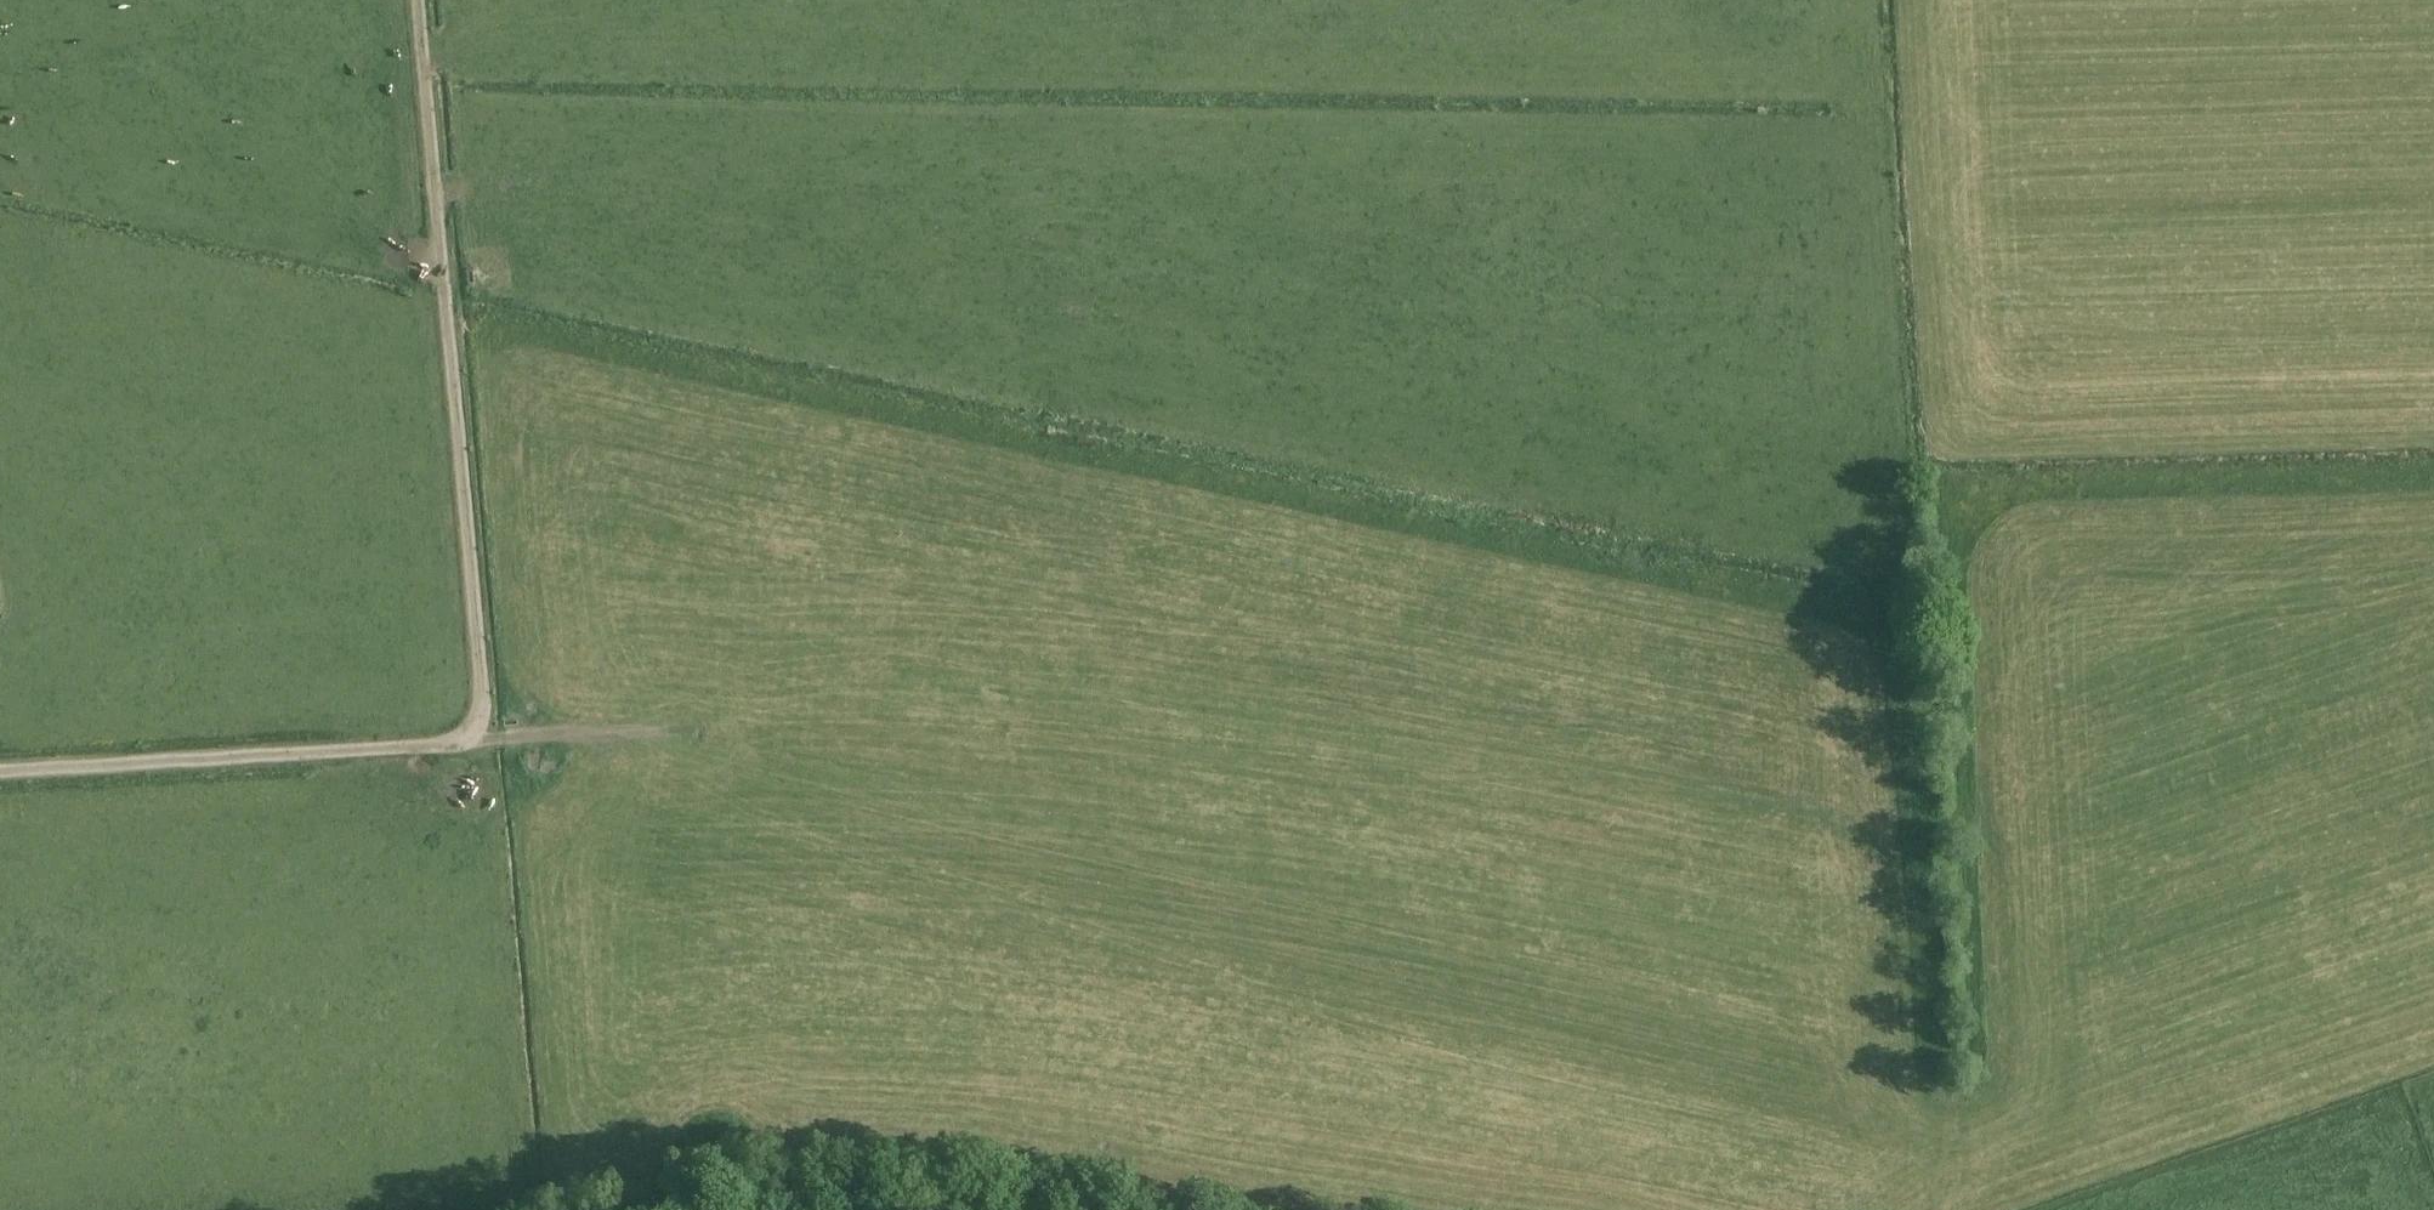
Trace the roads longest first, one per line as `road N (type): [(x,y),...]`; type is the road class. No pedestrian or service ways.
road 1 (track): [(420,0),(485,712),(449,741),(0,770)]
road 2 (track): [(928,1209),(716,1209)]

